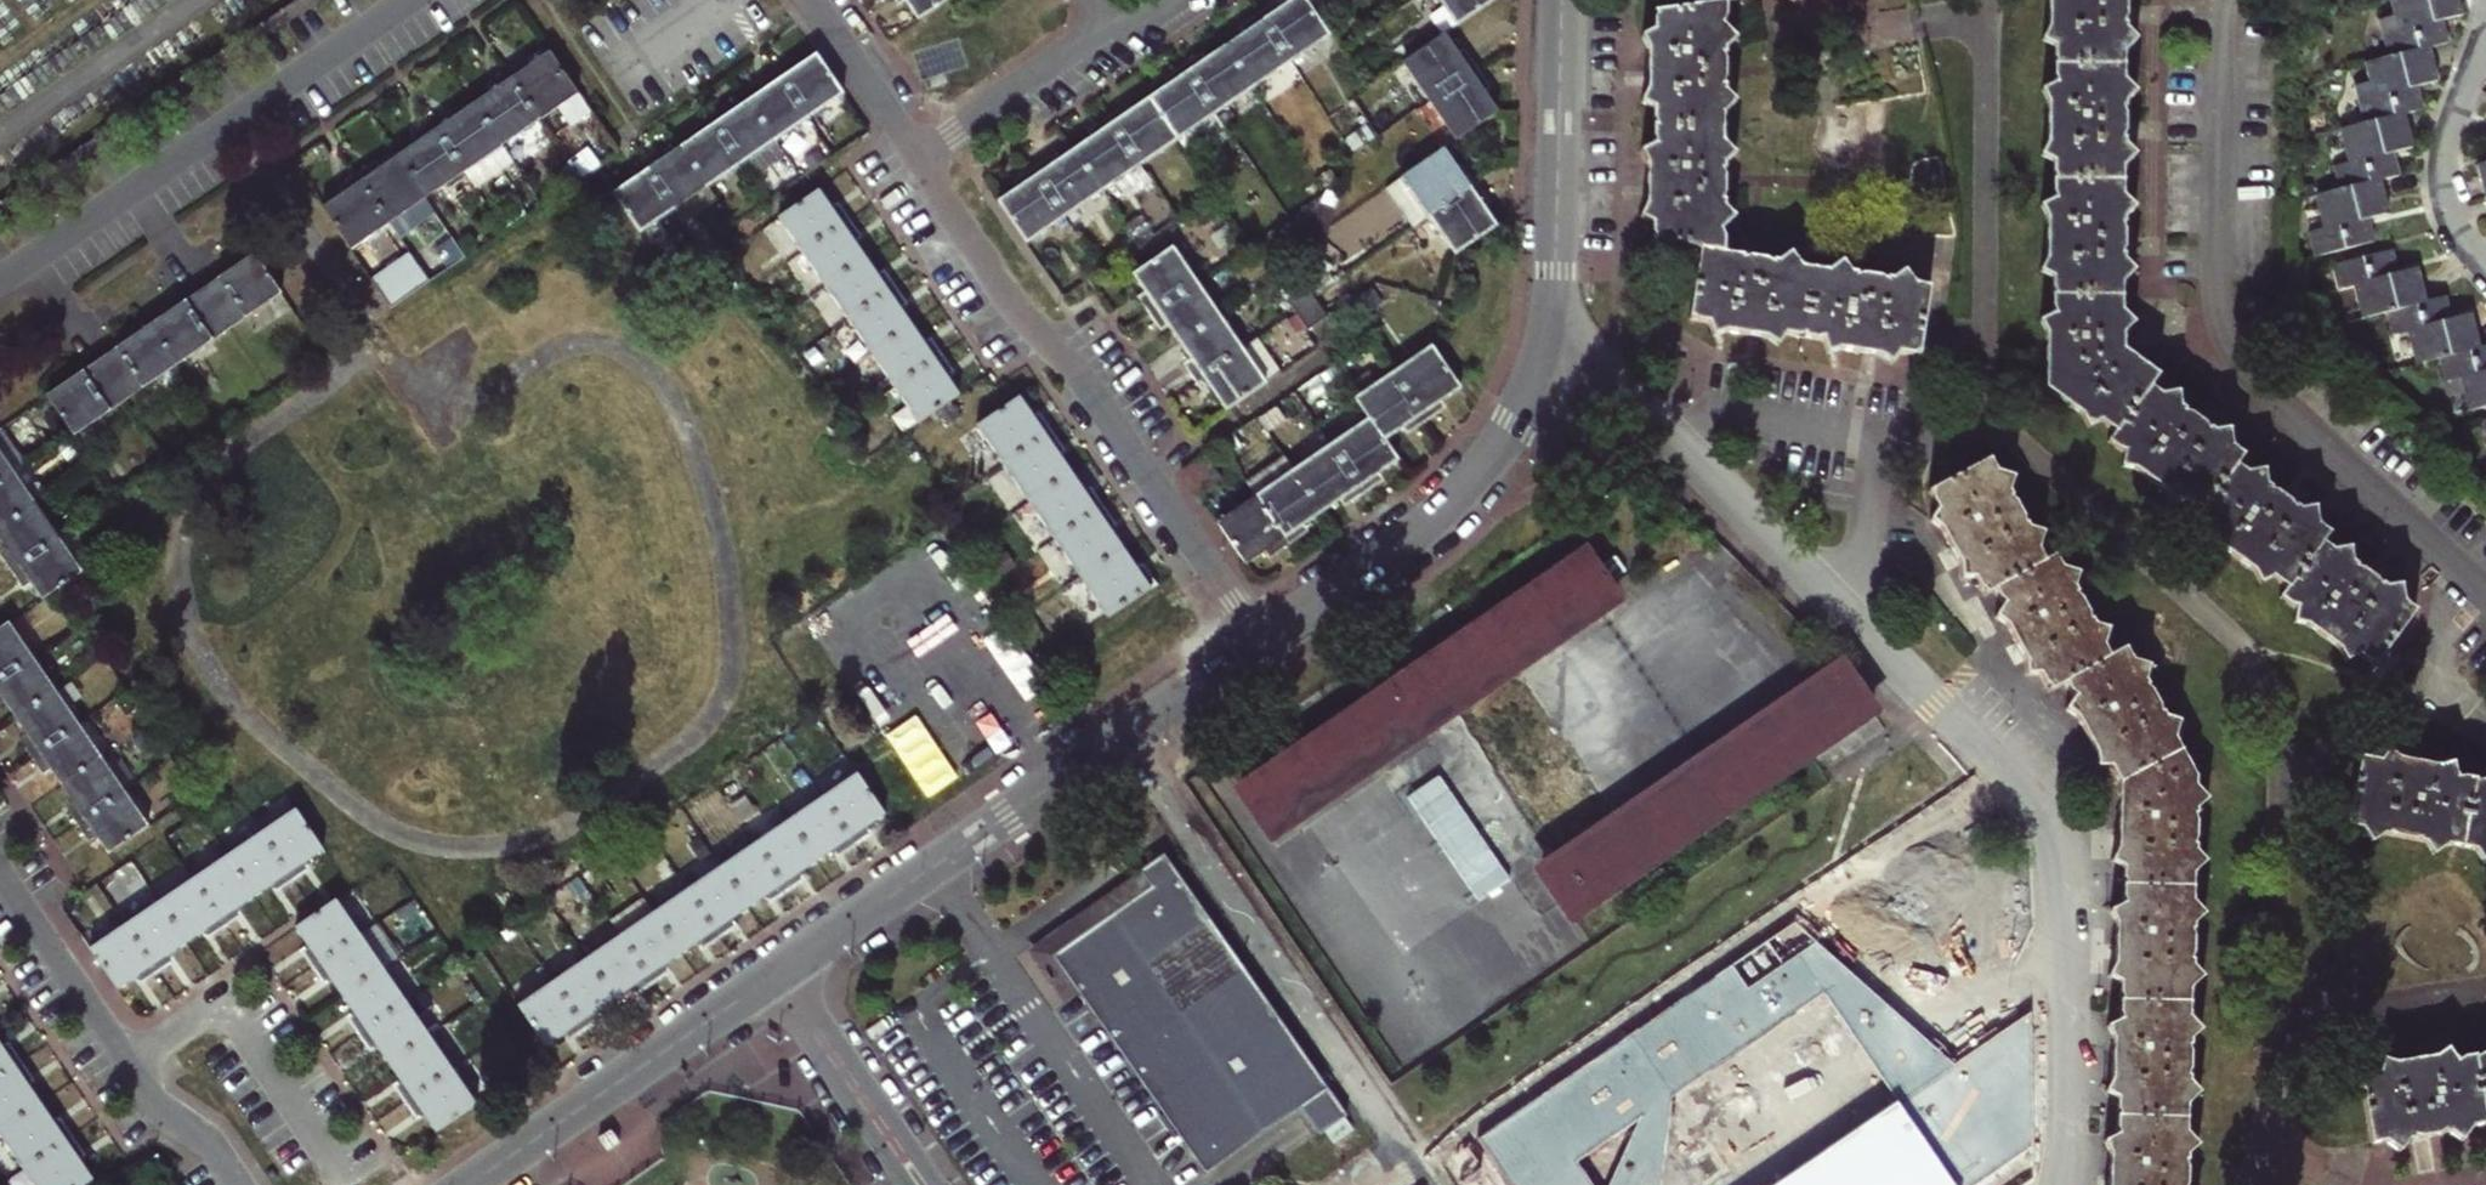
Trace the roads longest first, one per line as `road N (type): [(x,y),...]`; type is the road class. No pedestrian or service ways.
road 1 (residential): [(1543,364),(1655,427),(2033,793),(2058,865),(2054,1184)]
road 2 (residential): [(2485,594),(2260,386),(2234,349),(2220,282),(2222,0)]
road 3 (residential): [(918,158),(1002,290),(1077,372),(1265,641)]
road 4 (residential): [(776,972),(1265,641)]
road 5 (residential): [(1265,641),(1422,534),(1458,500),(1513,425),(1543,364)]
road 6 (residential): [(238,1184),(206,1140),(155,1102),(0,876)]
road 7 (residential): [(243,117),(454,427)]
road 8 (residential): [(469,1184),(776,972)]
road 9 (residential): [(1543,364),(1557,264),(1566,0)]
road 10 (residential): [(243,117),(0,285)]
road 11 (residential): [(918,158),(1152,0)]
road 12 (residential): [(776,972),(922,1184)]
road 13 (residential): [(2485,57),(2451,126),(2440,186),(2447,218),(2485,267)]
road 14 (residential): [(413,0),(243,117)]
road 15 (residential): [(813,0),(918,158)]

